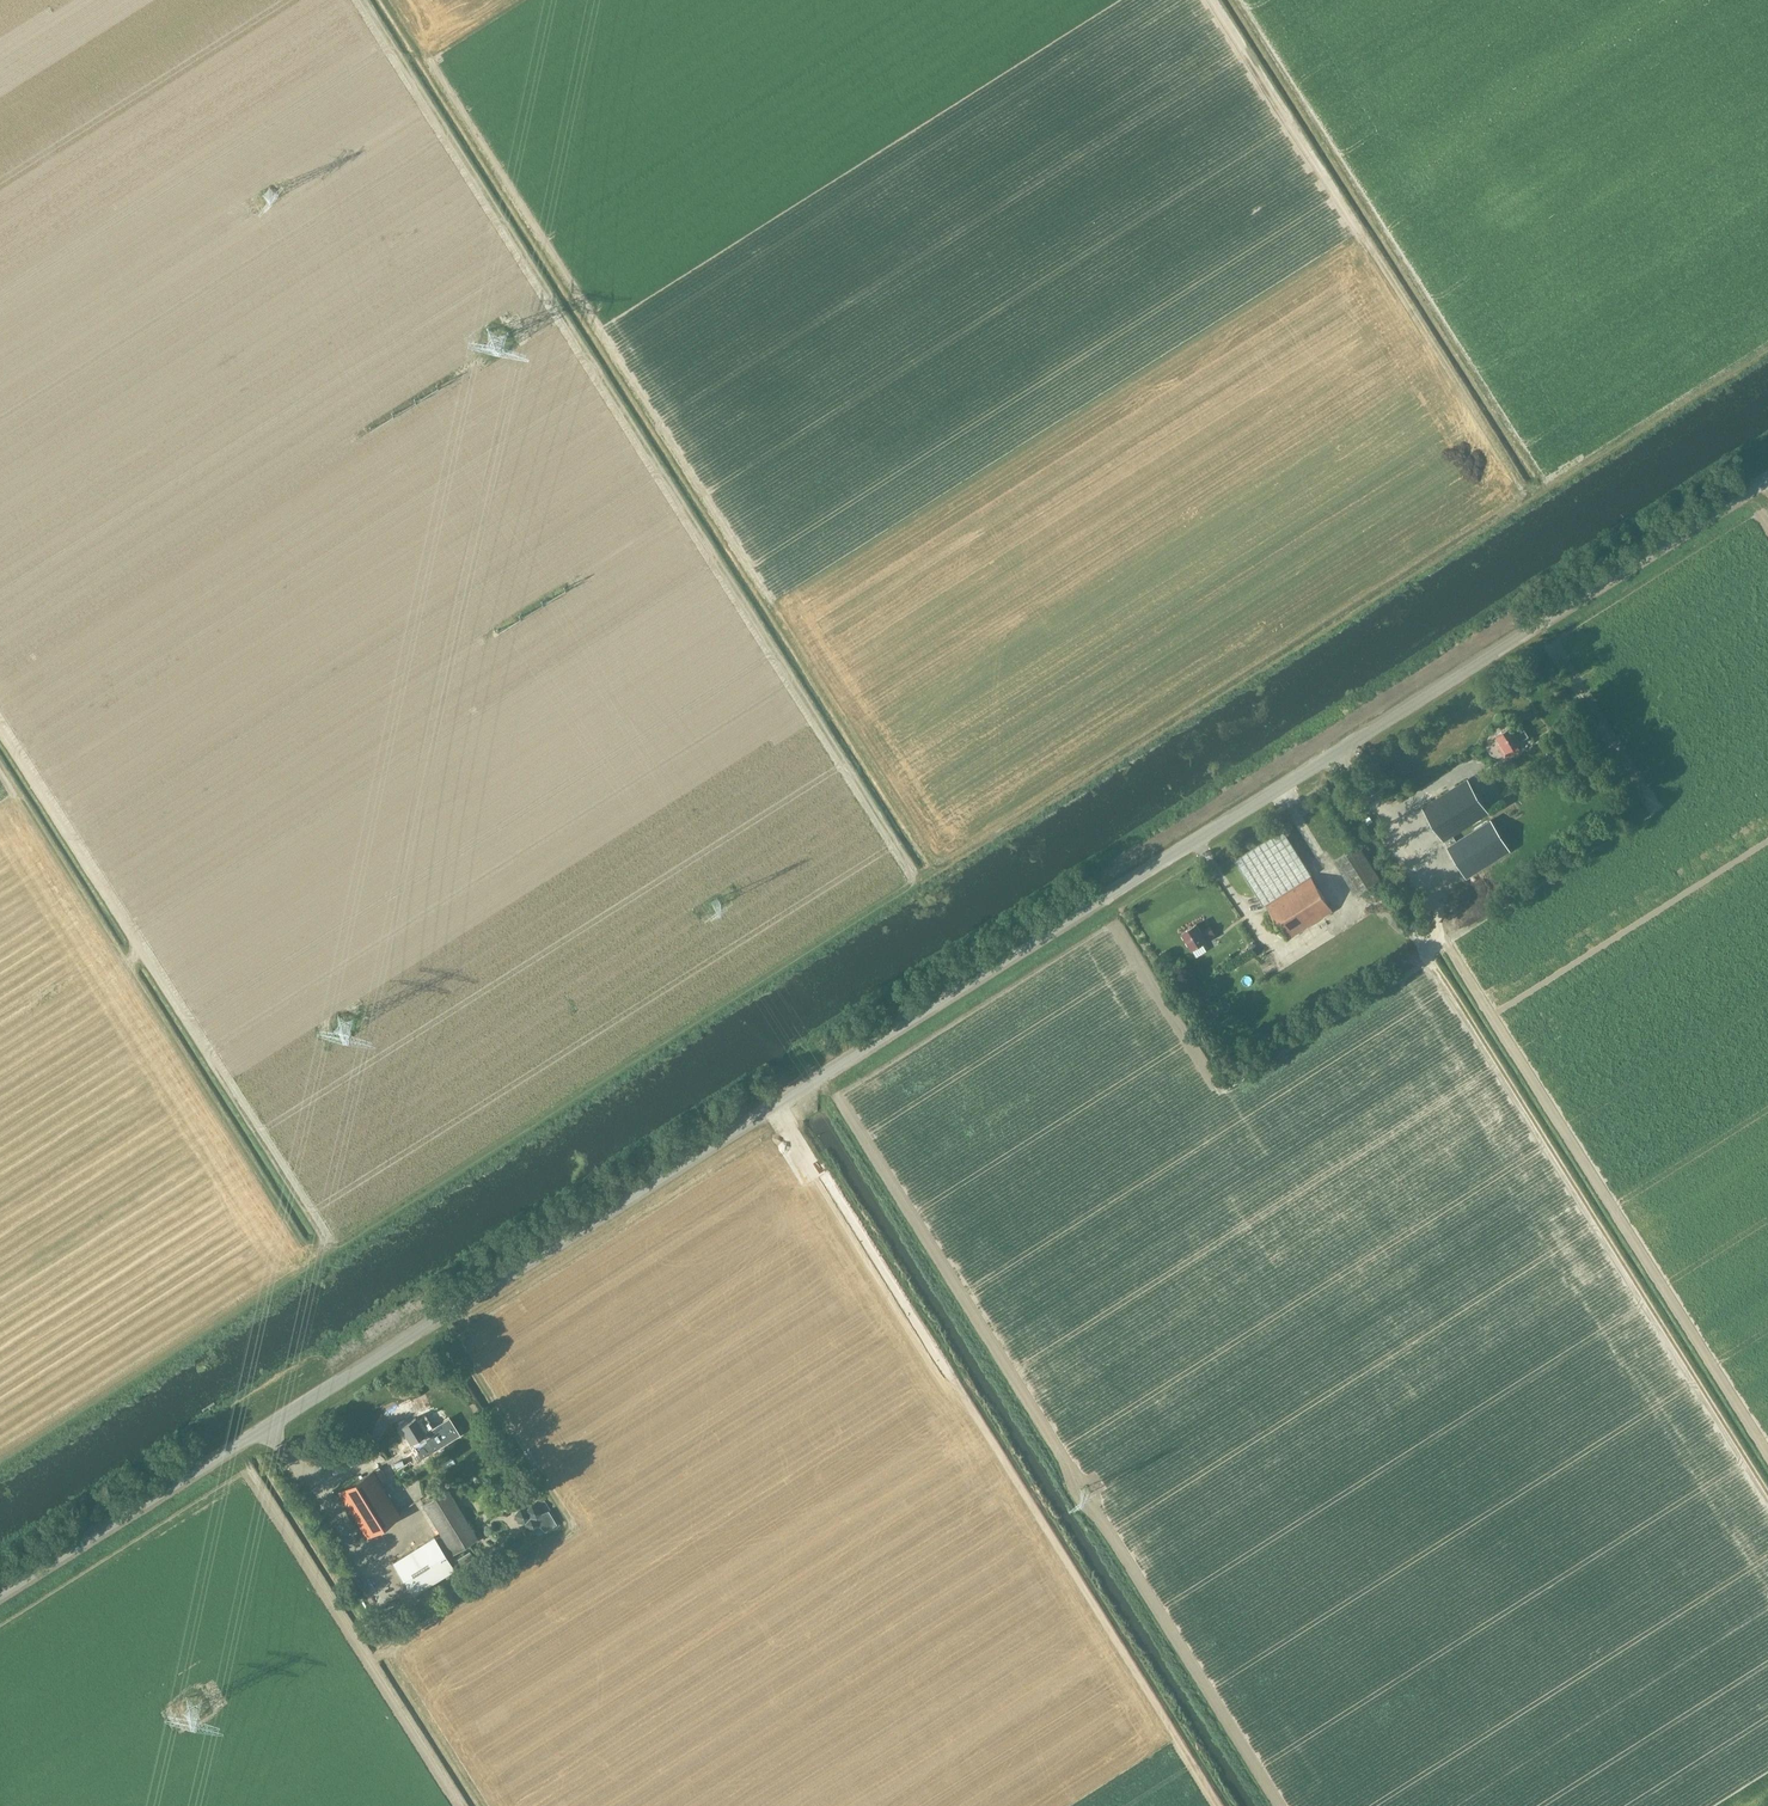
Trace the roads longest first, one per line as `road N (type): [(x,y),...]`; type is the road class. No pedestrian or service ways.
road 1 (unclassified): [(0,1595),(1767,480)]
road 2 (track): [(1009,1470),(778,1104)]

